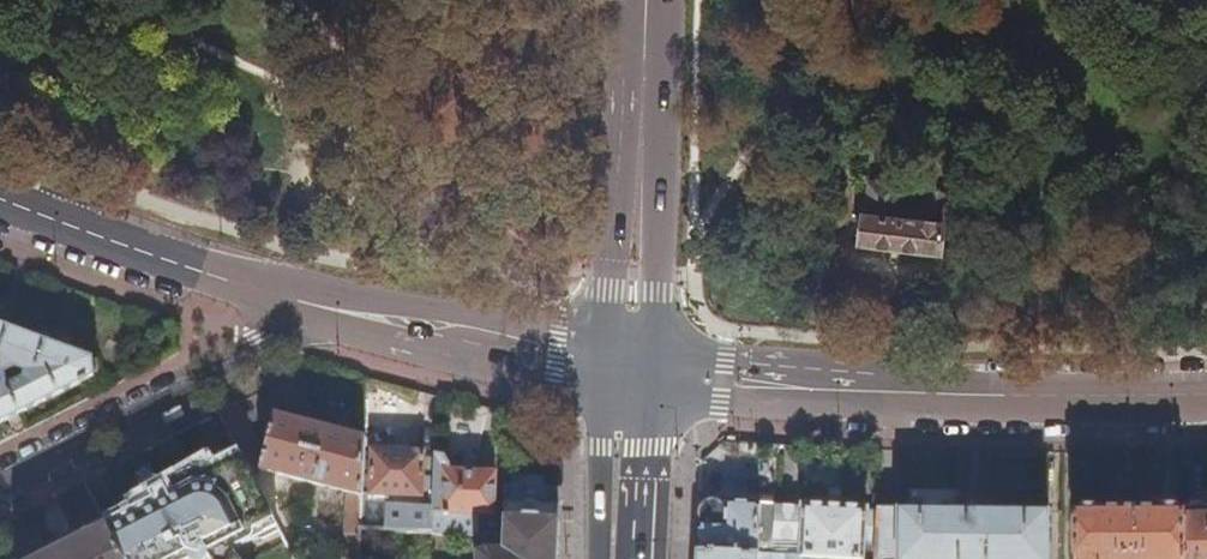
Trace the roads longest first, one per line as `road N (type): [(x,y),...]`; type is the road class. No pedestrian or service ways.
road 1 (tertiary): [(1206,394),(1044,396),(736,382),(630,368)]
road 2 (secondary): [(641,0),(630,368)]
road 3 (residential): [(0,483),(277,342),(292,299)]
road 4 (tertiary): [(630,368),(292,299)]
road 5 (tertiary): [(292,299),(0,197)]
road 6 (secondary): [(630,368),(603,450),(600,558)]
road 7 (secondary): [(642,558),(646,452),(630,368)]

